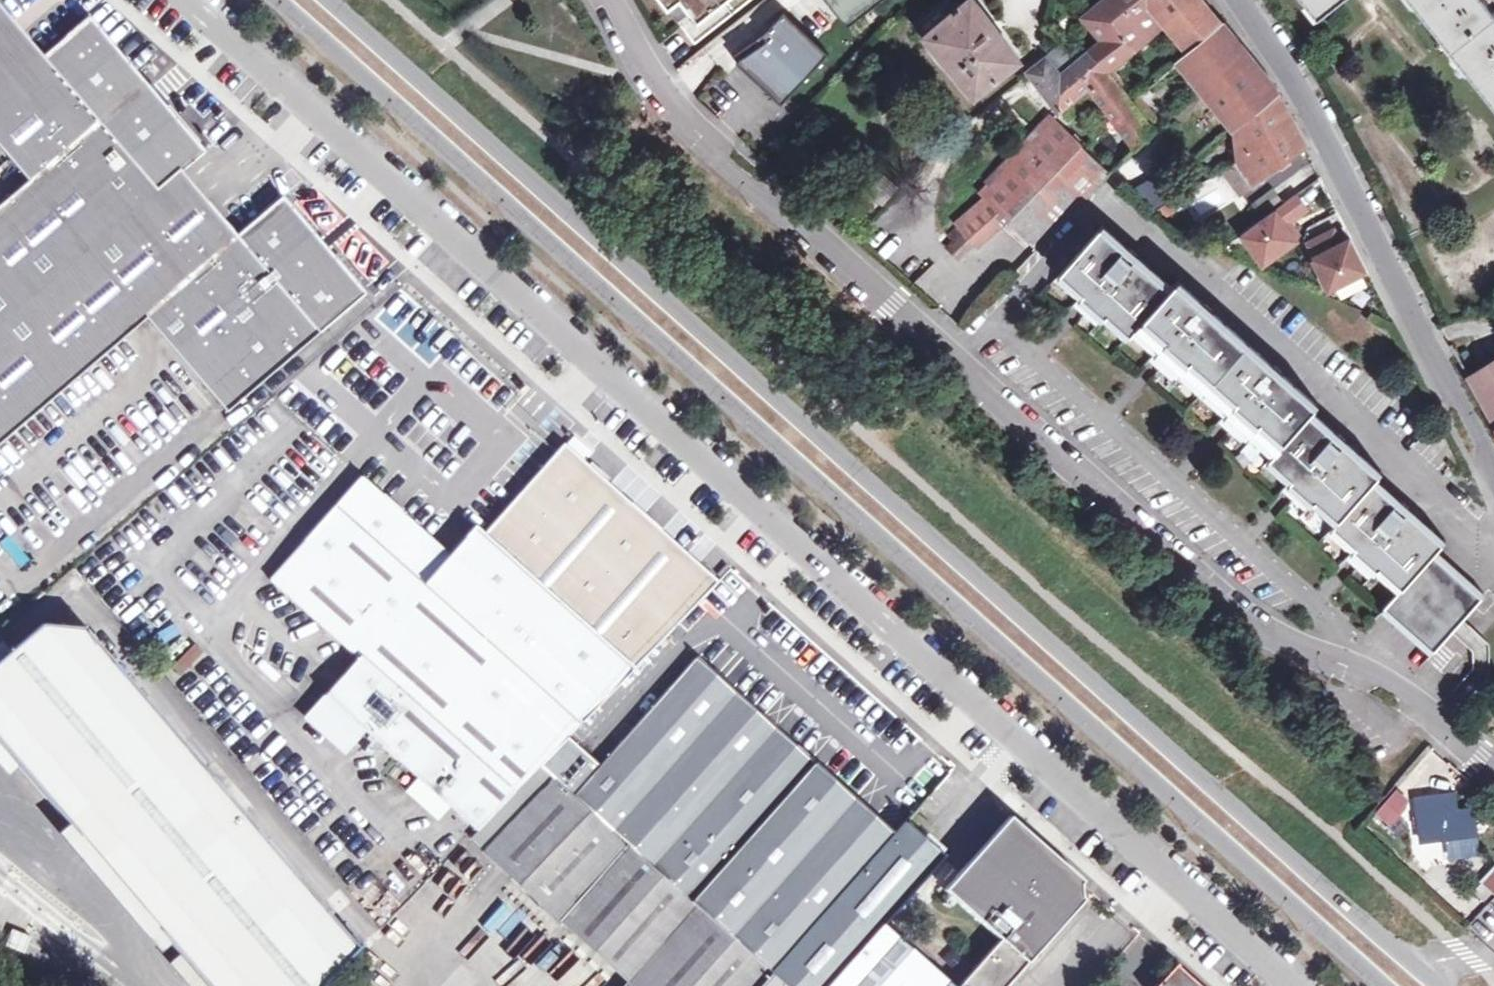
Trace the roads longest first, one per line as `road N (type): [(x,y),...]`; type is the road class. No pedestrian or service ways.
road 1 (secondary): [(1442,985),(328,0)]
road 2 (secondary): [(274,0),(1383,985)]
road 3 (residential): [(185,0),(1290,985)]
road 4 (residential): [(612,0),(676,125),(723,168),(1249,622),(1309,659),(1379,678),(1478,762),(1493,766)]
road 5 (residential): [(1238,0),(1296,78),(1493,473)]

